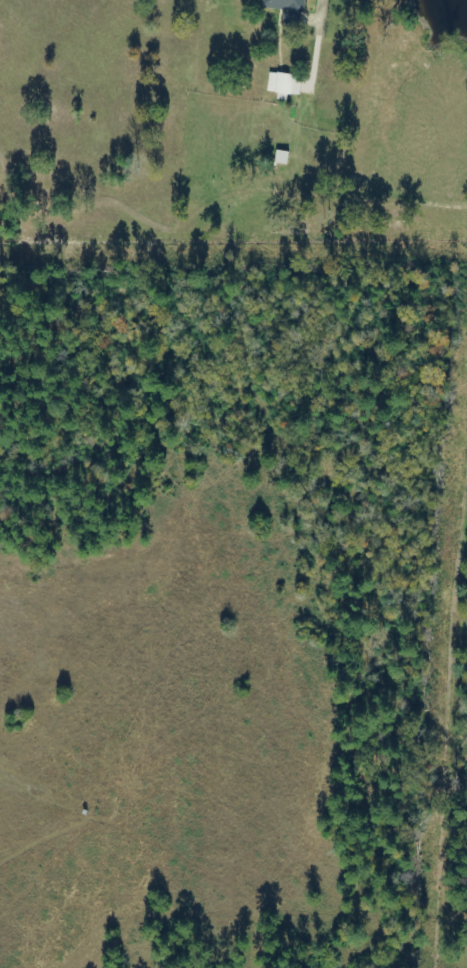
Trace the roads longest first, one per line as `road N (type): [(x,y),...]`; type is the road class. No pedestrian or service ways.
road 1 (track): [(466,207),(230,191),(124,198),(54,180),(0,153)]

